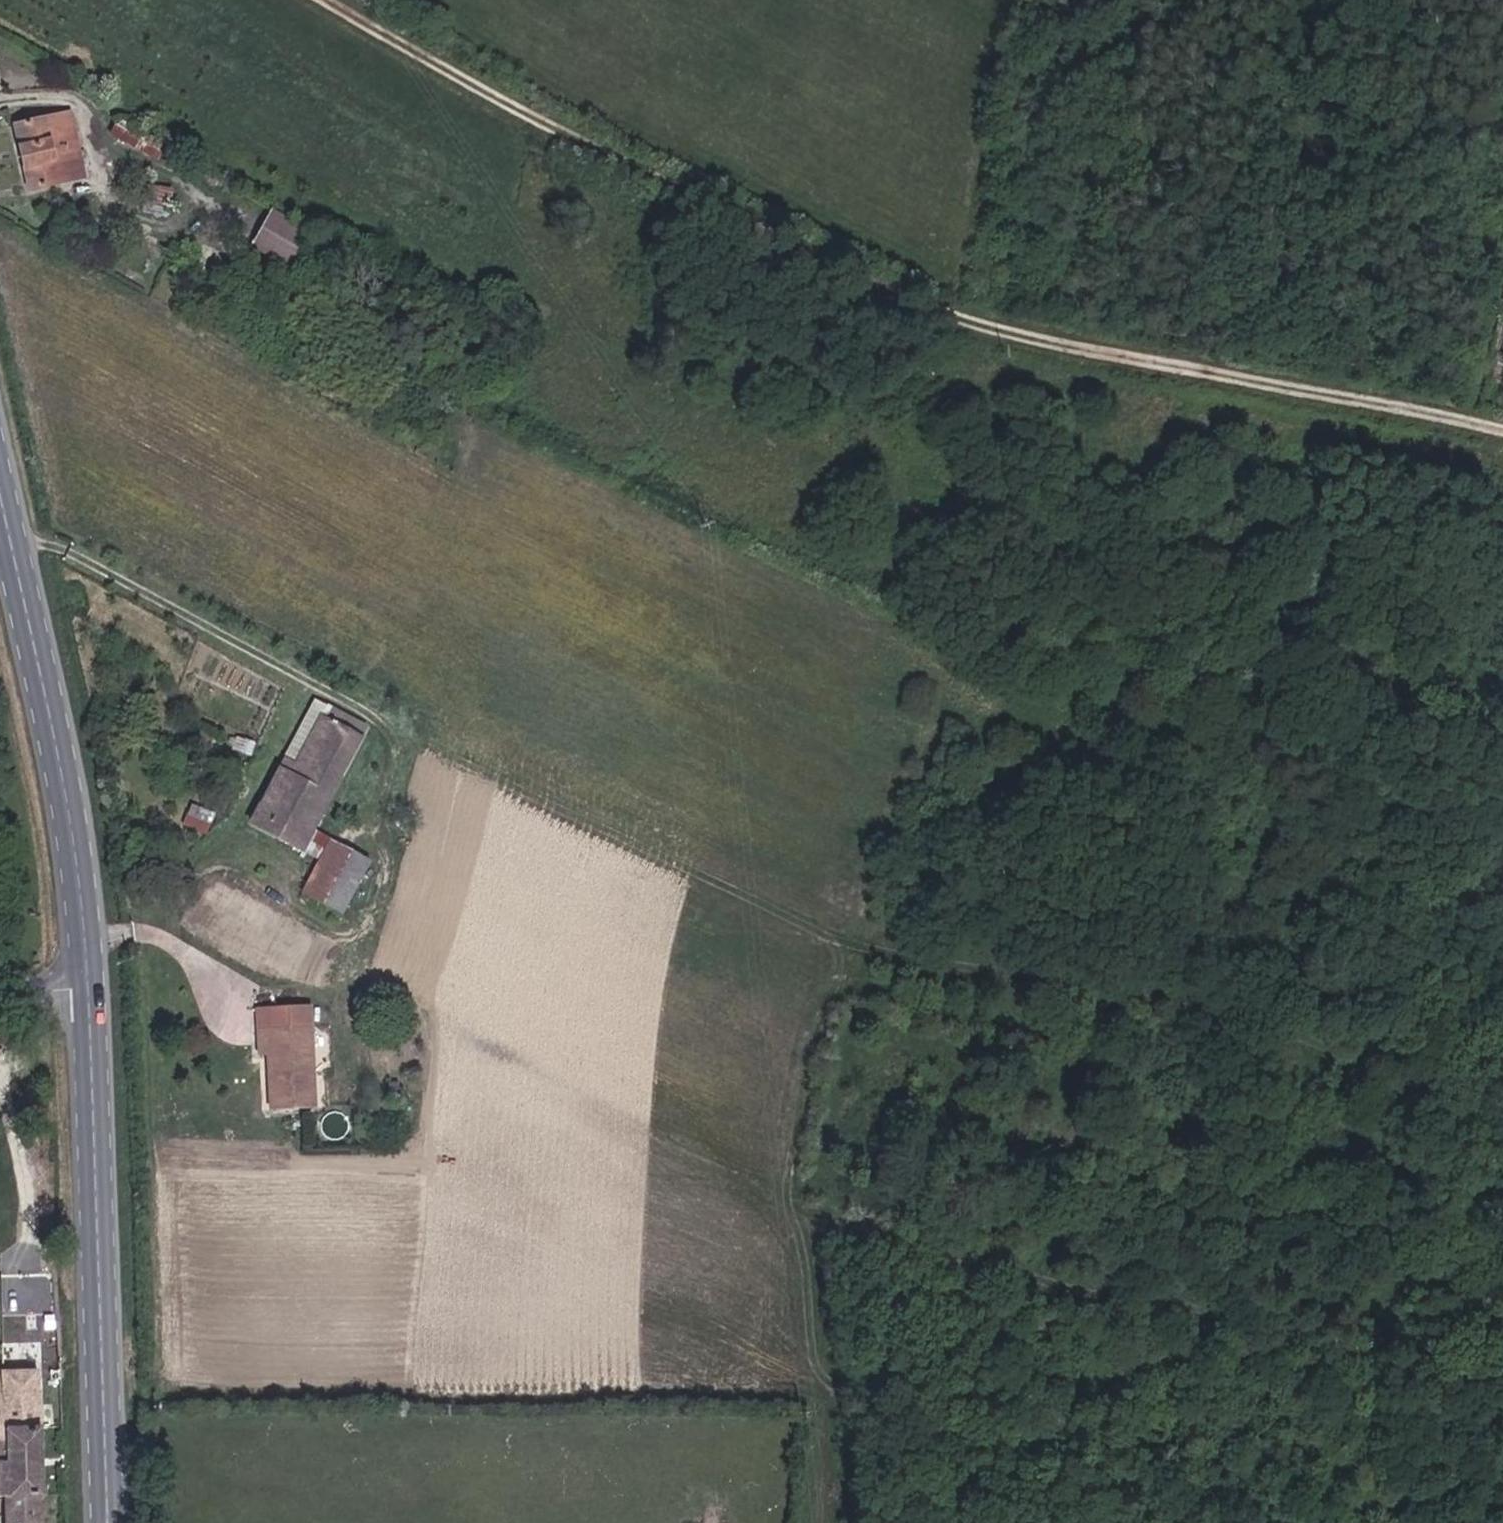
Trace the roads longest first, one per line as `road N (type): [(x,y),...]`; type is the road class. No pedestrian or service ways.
road 1 (residential): [(346,0),(850,285),(1502,432)]
road 2 (primary): [(0,464),(47,655),(91,994)]
road 3 (primary): [(91,994),(120,1522)]

